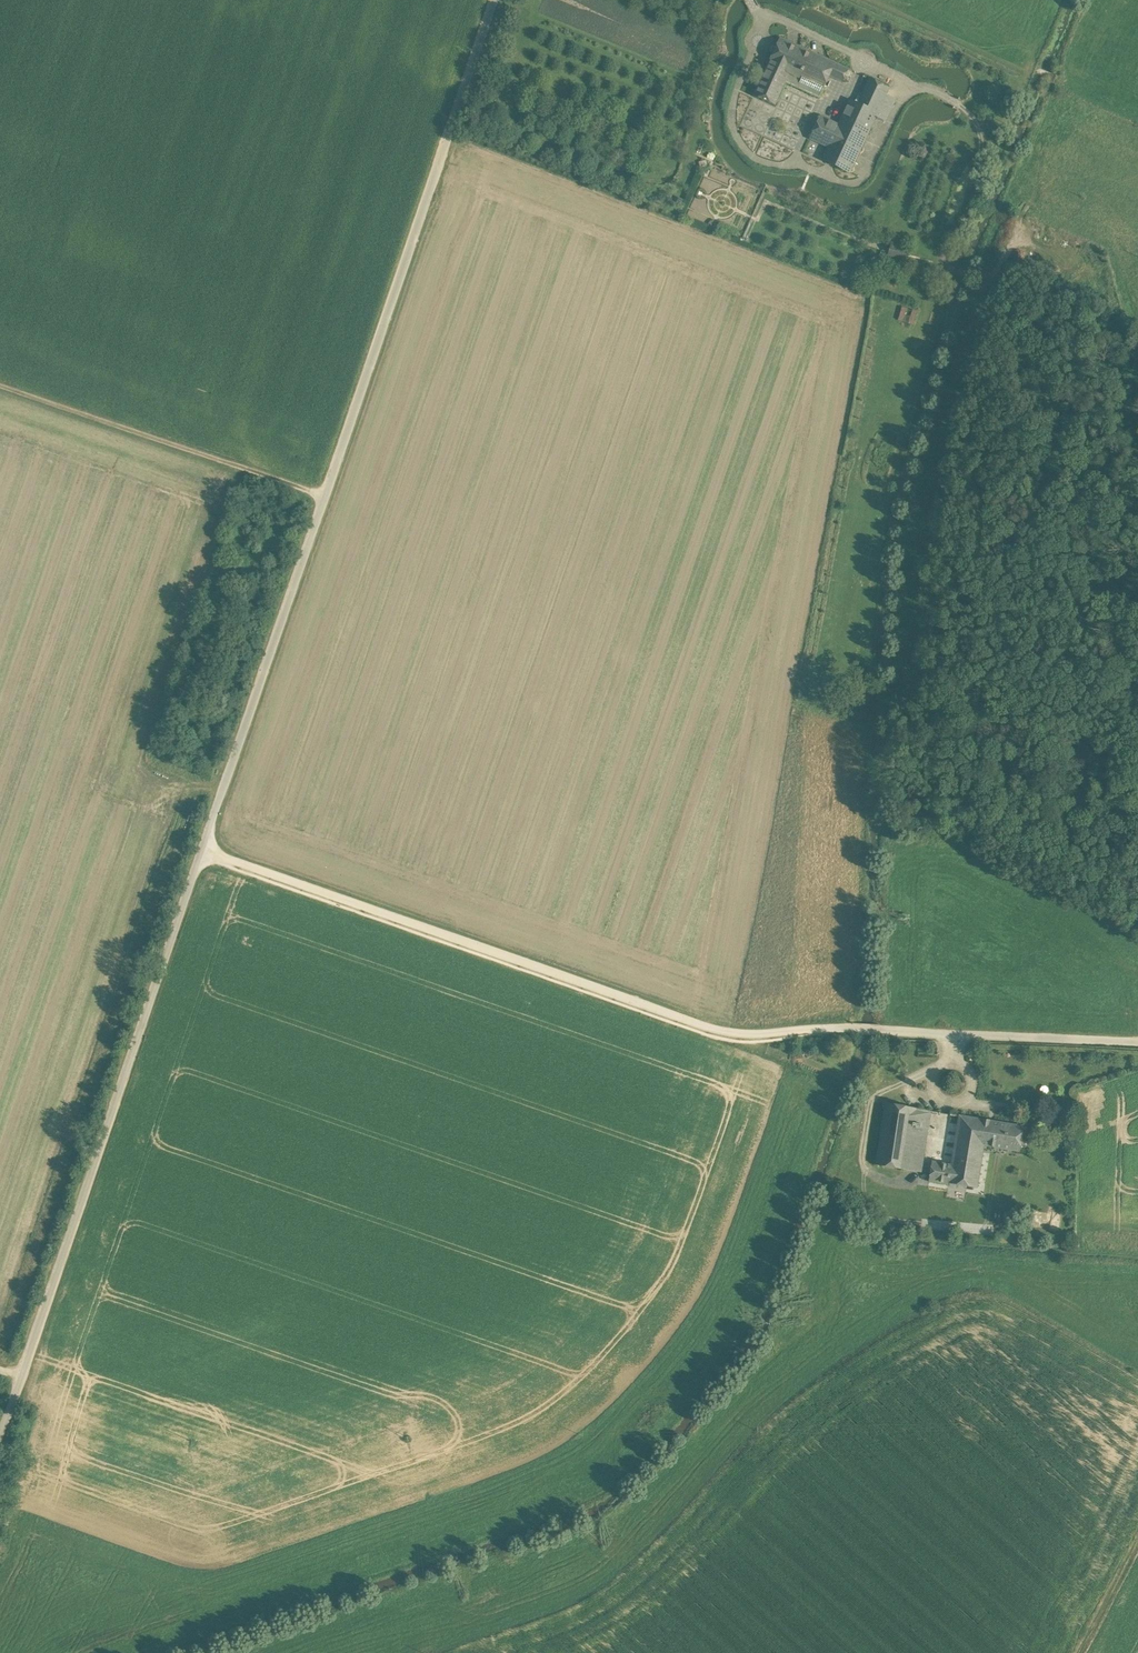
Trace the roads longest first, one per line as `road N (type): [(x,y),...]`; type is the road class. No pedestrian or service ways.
road 1 (track): [(497,0),(27,1365)]
road 2 (track): [(1137,1041),(848,1026),(750,1040),(205,851)]
road 3 (track): [(1137,1058),(995,1108),(904,1092),(750,1040)]
road 4 (track): [(0,381),(328,493)]
road 5 (track): [(953,1031),(953,1057),(892,1088),(877,1106),(866,1150),(880,1179),(959,1198)]
road 6 (track): [(879,0),(1068,84)]
road 7 (track): [(1082,1652),(1137,1546)]

